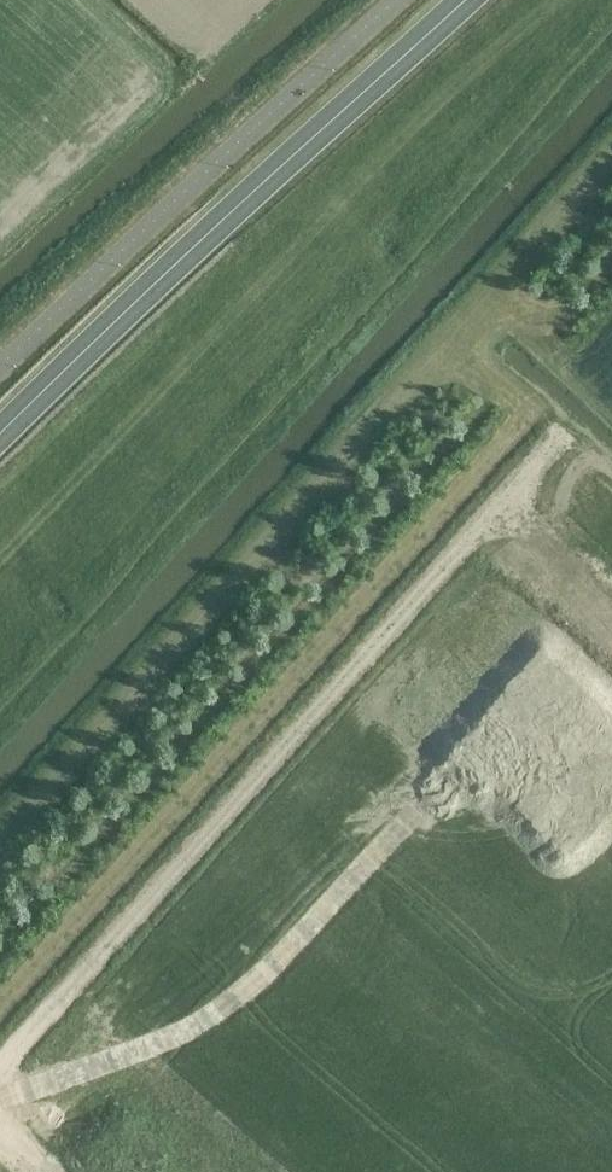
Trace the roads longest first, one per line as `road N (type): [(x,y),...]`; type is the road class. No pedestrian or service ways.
road 1 (track): [(0,1067),(570,428)]
road 2 (track): [(0,838),(458,328)]
road 3 (track): [(490,296),(611,154)]
road 4 (track): [(517,381),(611,465)]

